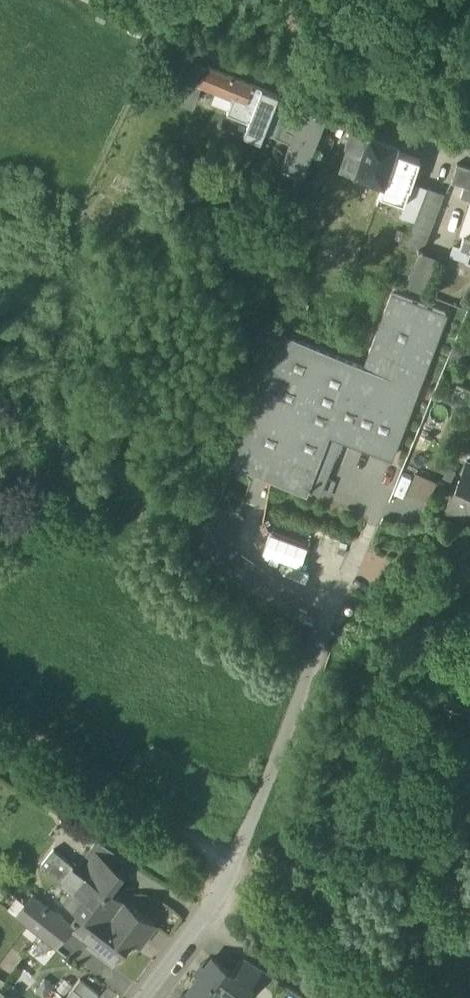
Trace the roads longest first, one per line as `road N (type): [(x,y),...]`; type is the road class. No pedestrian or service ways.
road 1 (residential): [(469,156),(96,0)]
road 2 (residential): [(153,997),(241,858),(316,641)]
road 3 (track): [(241,858),(191,838),(0,717)]

